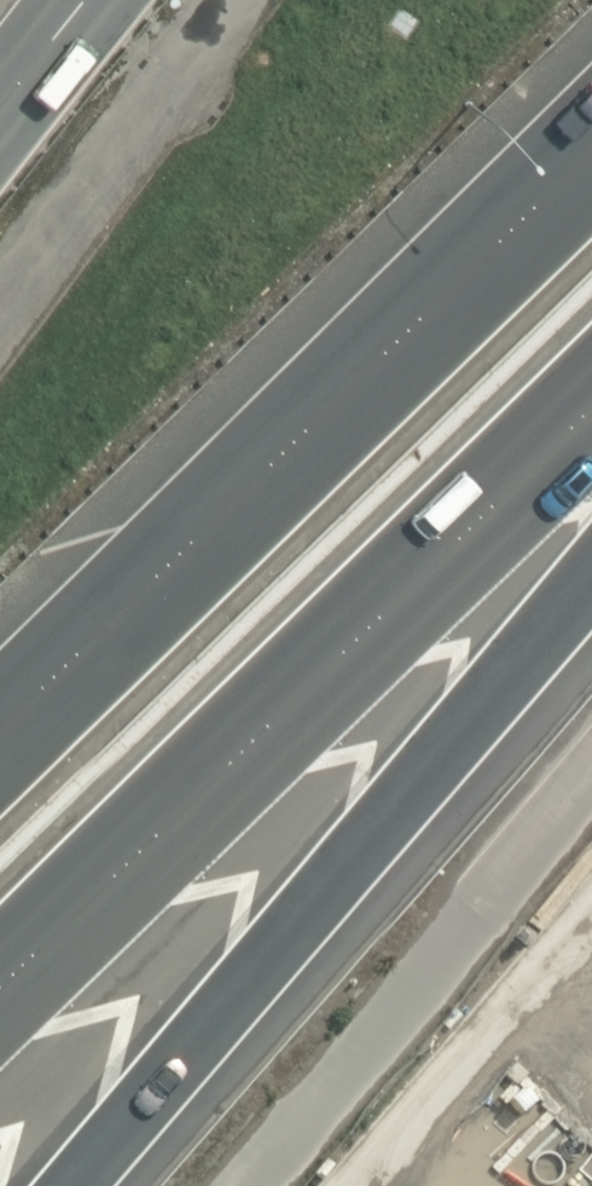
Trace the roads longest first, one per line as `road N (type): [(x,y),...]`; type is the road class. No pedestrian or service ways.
road 1 (motorway): [(591,413),(0,993)]
road 2 (motorway): [(0,738),(591,161)]
road 3 (trunk): [(591,570),(80,1185)]
road 4 (trunk): [(0,130),(94,0)]

